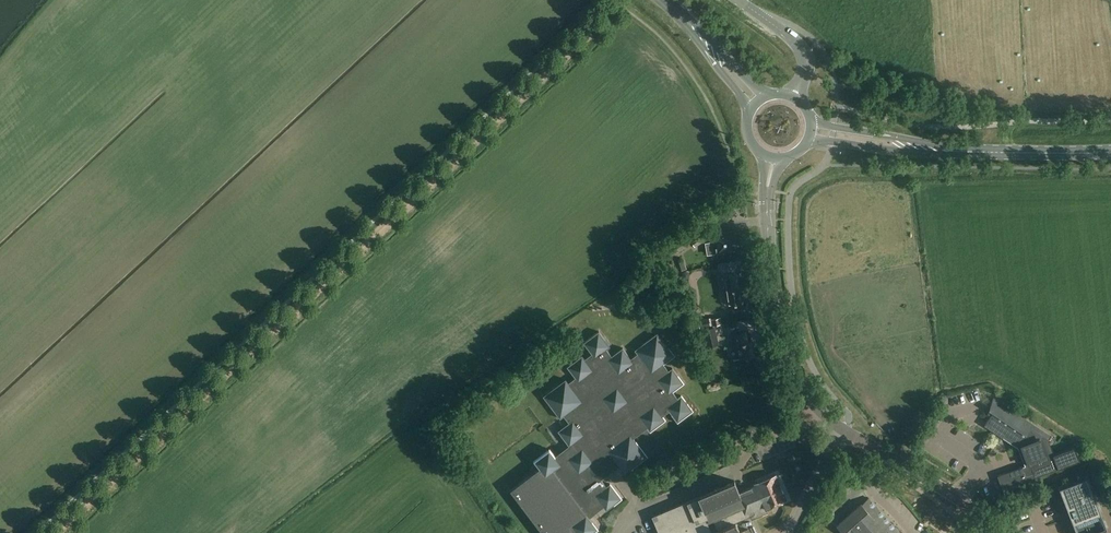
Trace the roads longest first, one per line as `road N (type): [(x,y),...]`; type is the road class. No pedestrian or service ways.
road 1 (track): [(621,0),(53,532)]
road 2 (tertiary): [(823,414),(800,385),(783,334),(766,191)]
road 3 (residential): [(638,491),(823,414)]
road 4 (tertiary): [(992,532),(946,492),(843,430)]
road 5 (primary): [(1110,152),(953,151)]
road 6 (primary): [(805,144),(953,151)]
road 7 (primary): [(953,151),(810,119)]

